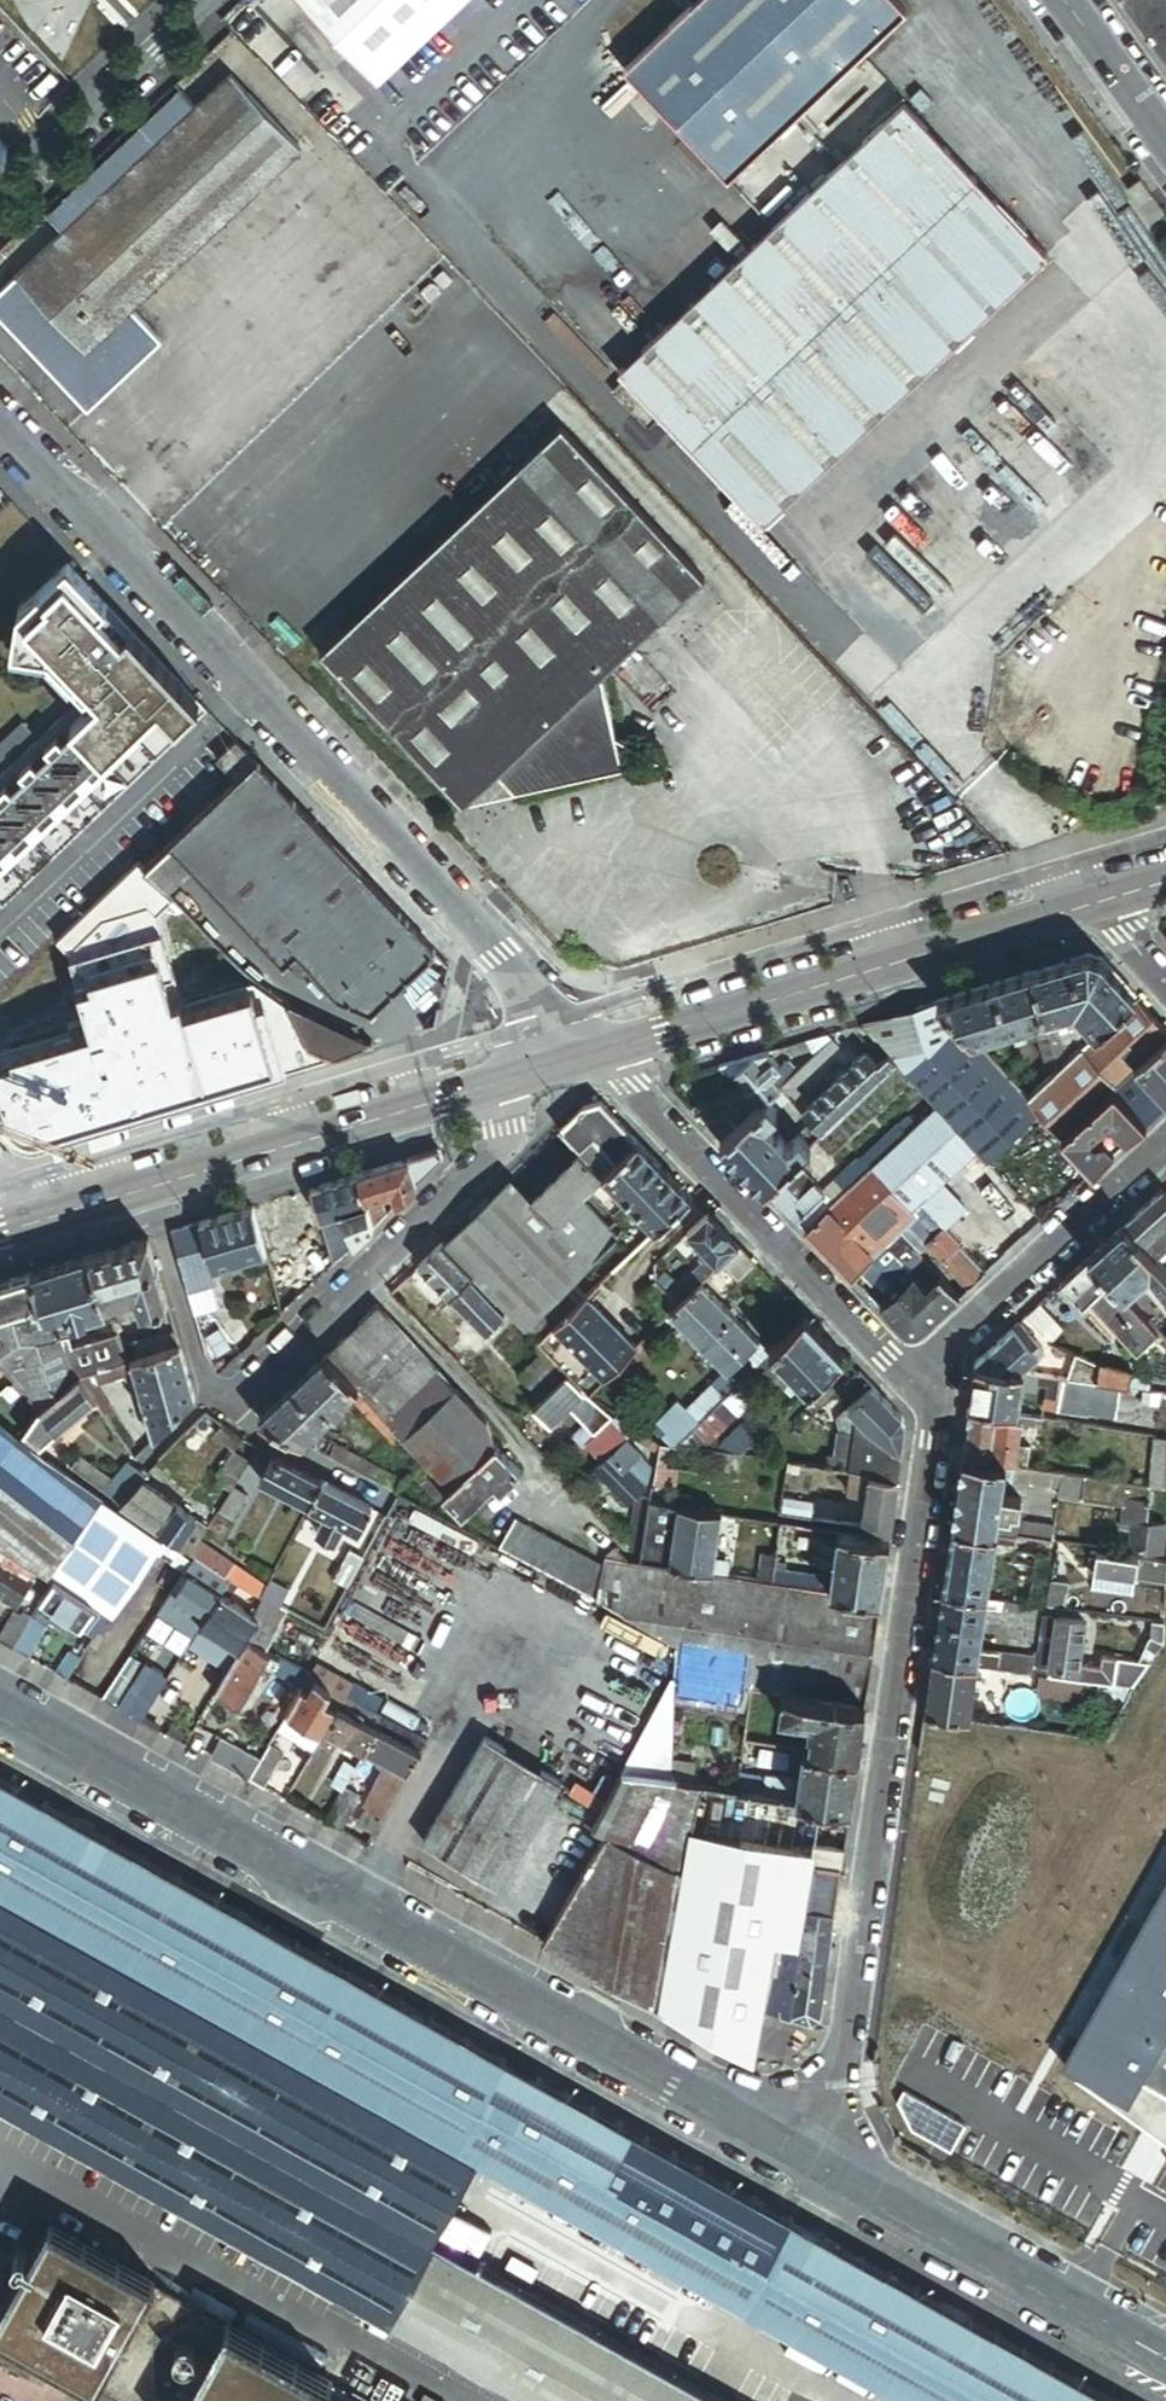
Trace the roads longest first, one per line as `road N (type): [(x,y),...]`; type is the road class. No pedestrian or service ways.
road 1 (unclassified): [(0,1711),(832,2175)]
road 2 (residential): [(597,1052),(0,427)]
road 3 (residential): [(937,1413),(832,2175)]
road 4 (secondary): [(499,1083),(0,1233)]
road 5 (secondary): [(1096,903),(597,1052)]
road 6 (residential): [(597,1052),(937,1413)]
road 7 (residential): [(231,1414),(491,1156),(504,1104),(499,1083)]
road 8 (unclassified): [(832,2175),(1165,2359)]
road 9 (residential): [(1165,1145),(944,1354),(937,1413)]
road 10 (residential): [(208,0),(0,202)]
road 11 (tertiary): [(1058,0),(1165,147)]

